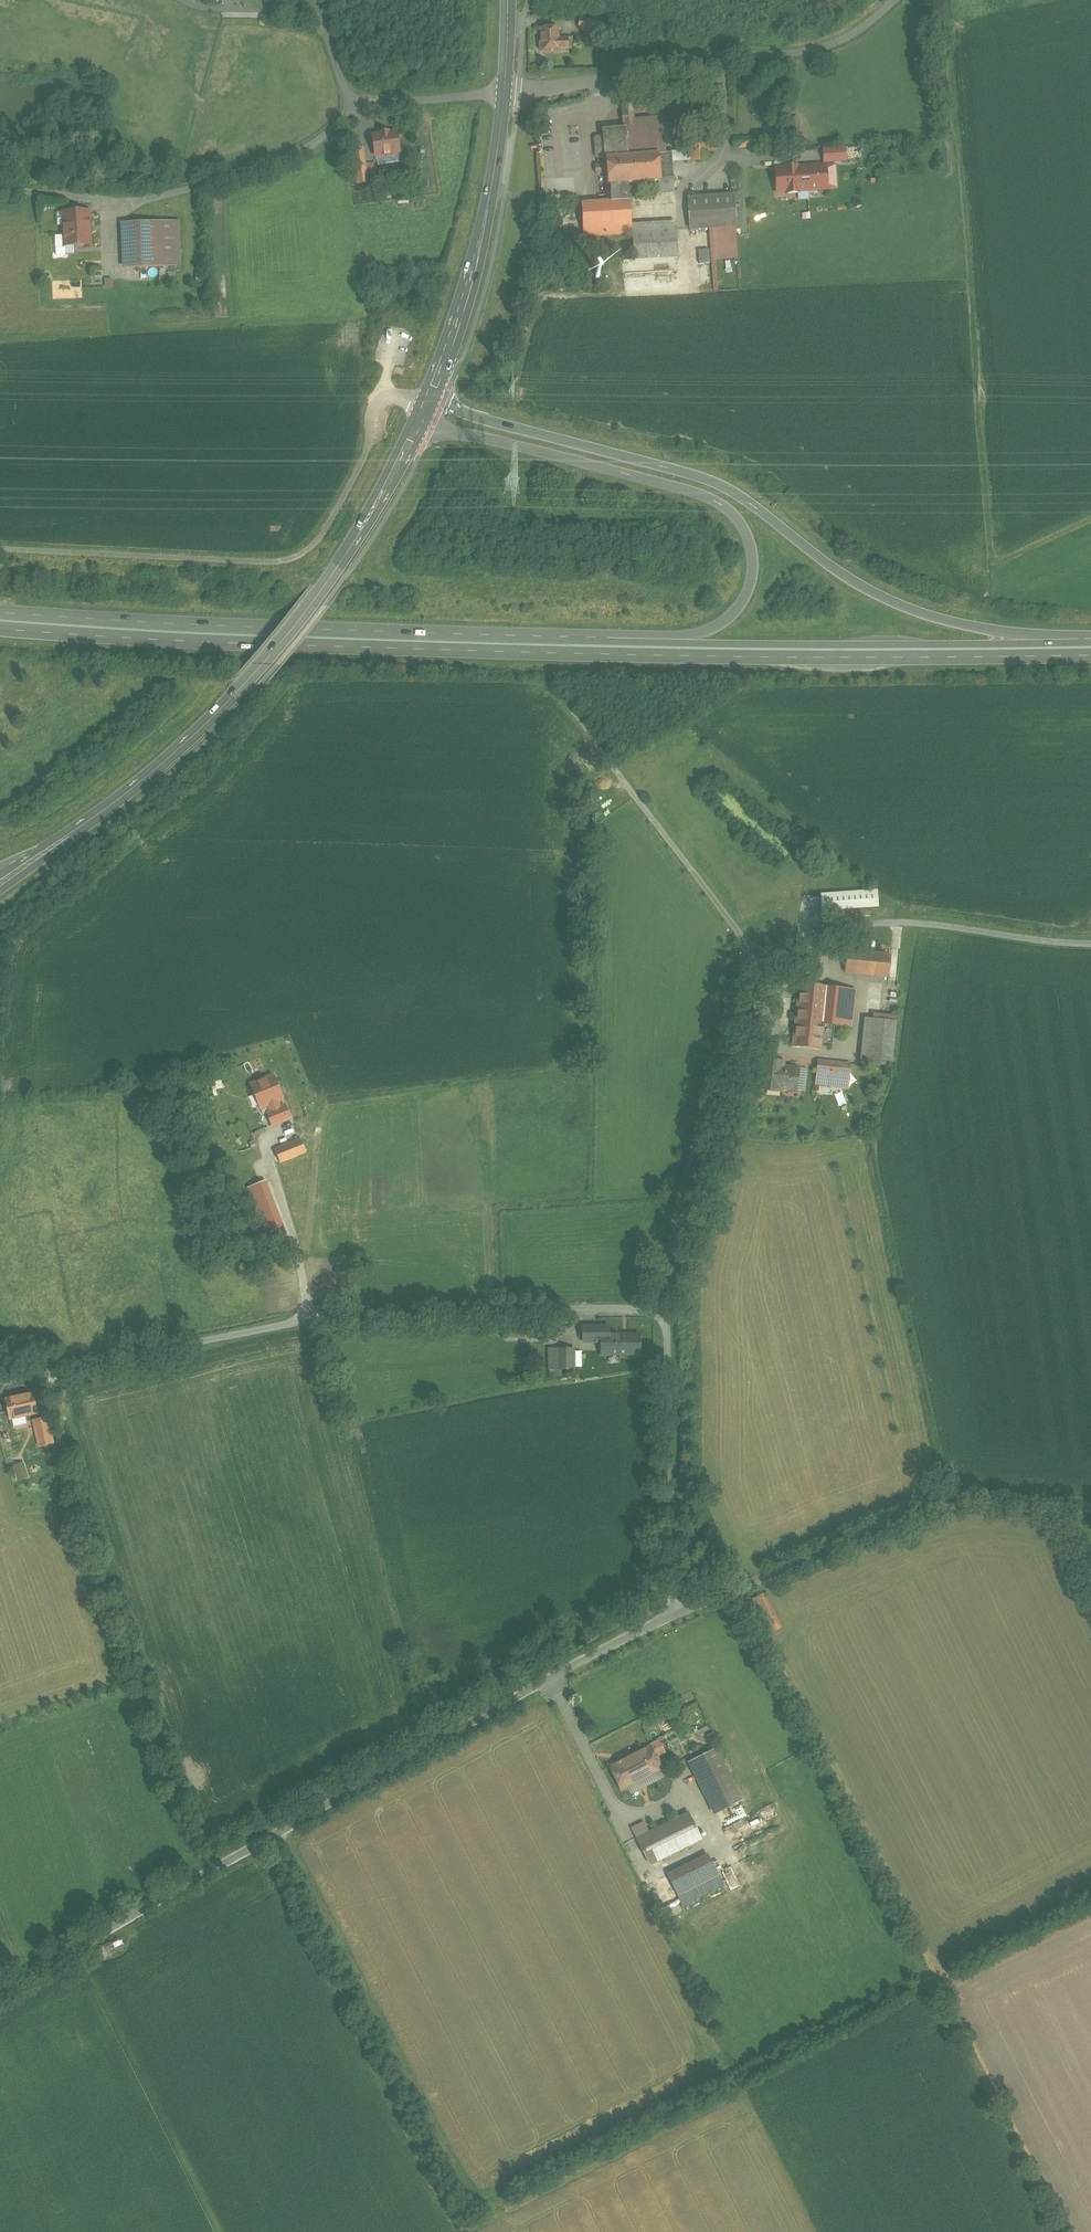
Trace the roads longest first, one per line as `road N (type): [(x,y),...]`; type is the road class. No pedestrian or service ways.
road 1 (unclassified): [(681,1604),(0,1989)]
road 2 (unclassified): [(661,1314),(672,1207),(732,969),(749,944),(850,917),(905,913),(1090,931)]
road 3 (trunk): [(1075,646),(973,630),(895,601),(844,576),(742,495),(705,477),(428,407)]
road 4 (unclassified): [(0,1382),(310,1322),(591,1308),(661,1314)]
road 5 (trunk): [(0,615),(341,638),(648,646)]
road 6 (secondary): [(4,881),(100,814),(215,716),(327,582),(428,407)]
road 7 (trunk): [(428,407),(437,420),(471,435),(708,494),(735,514),(752,554),(744,598),(713,627),(648,646)]
road 8 (unclassified): [(382,388),(311,555),(0,537)]
road 9 (unclassified): [(1090,1488),(969,1482),(681,1604)]
road 10 (trunk): [(1075,646),(648,646)]
road 11 (unclassified): [(504,92),(820,47),(896,0)]
road 12 (unclassified): [(357,99),(318,143),(172,196),(100,202),(0,190)]
road 13 (secondary): [(428,407),(483,230),(504,92)]
road 14 (unclassified): [(681,1604),(661,1314)]
road 15 (unclassified): [(357,99),(504,92)]

